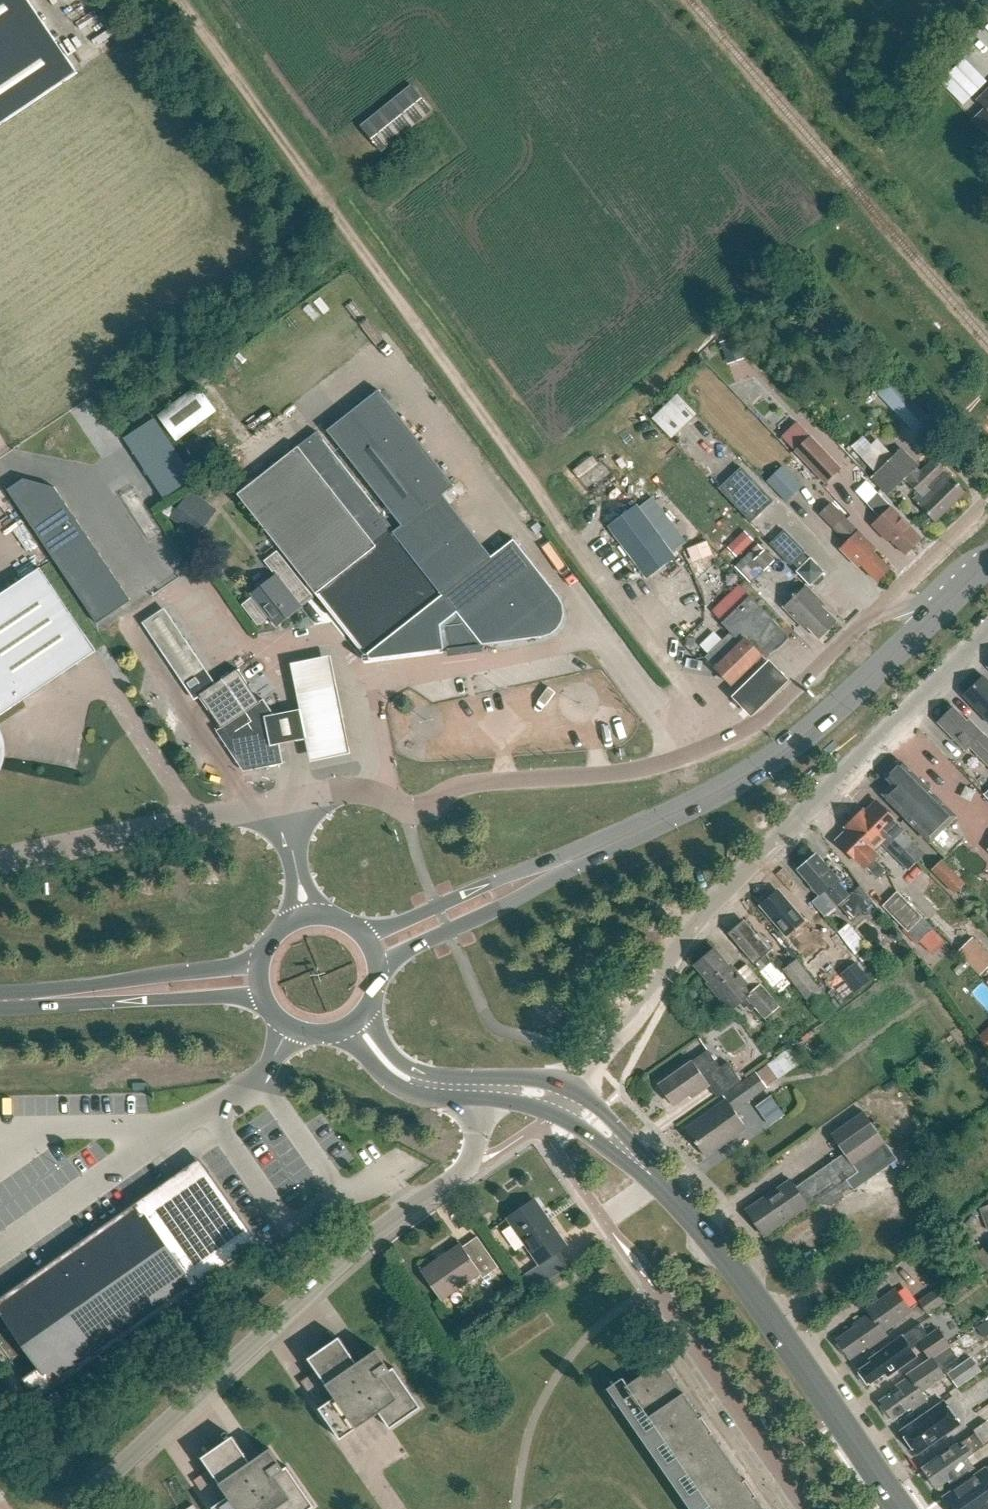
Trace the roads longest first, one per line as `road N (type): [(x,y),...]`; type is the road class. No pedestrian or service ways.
road 1 (track): [(180,0),(725,741)]
road 2 (primary): [(955,595),(752,773),(372,955)]
road 3 (residential): [(285,803),(371,793),(408,812),(485,782),(660,765),(765,717),(884,607)]
road 4 (unclassified): [(569,1103),(708,910),(987,639)]
road 5 (unclassified): [(72,1508),(359,1244),(467,1166),(481,1133),(482,1088)]
road 6 (tertiary): [(901,1508),(687,1208),(569,1103)]
road 7 (unclassified): [(0,862),(285,803)]
road 8 (residential): [(805,1508),(650,1281)]
road 9 (primary): [(263,982),(0,1001)]
road 10 (tertiary): [(482,1088),(406,1075),(354,1021)]
road 11 (residential): [(884,607),(983,505)]
road 12 (unclassified): [(308,921),(285,803)]

